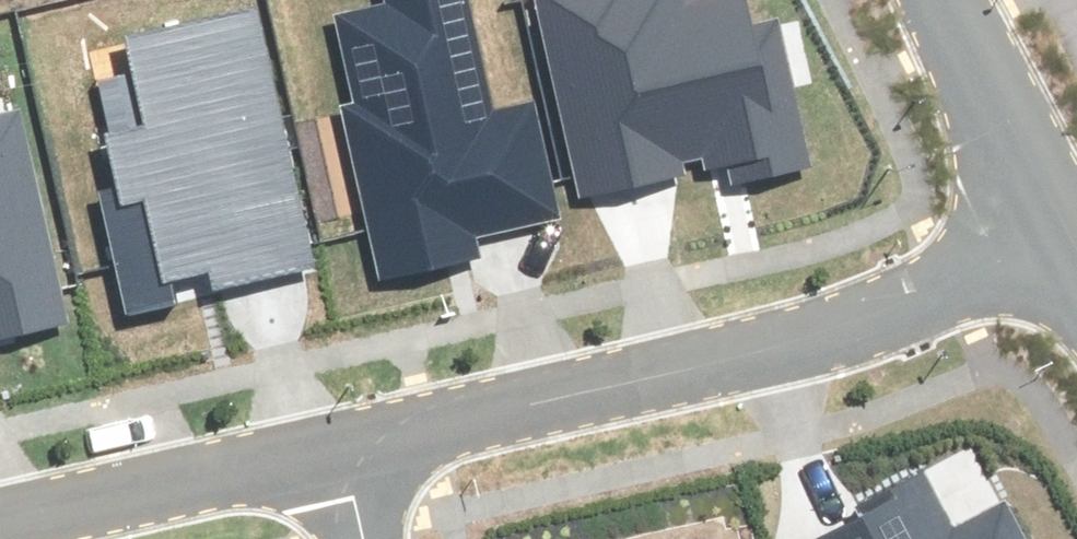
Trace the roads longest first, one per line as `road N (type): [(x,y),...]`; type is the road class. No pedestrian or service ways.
road 1 (residential): [(1068,233),(874,321),(344,451)]
road 2 (residential): [(344,451),(0,525)]
road 3 (tertiary): [(1068,233),(939,0)]

